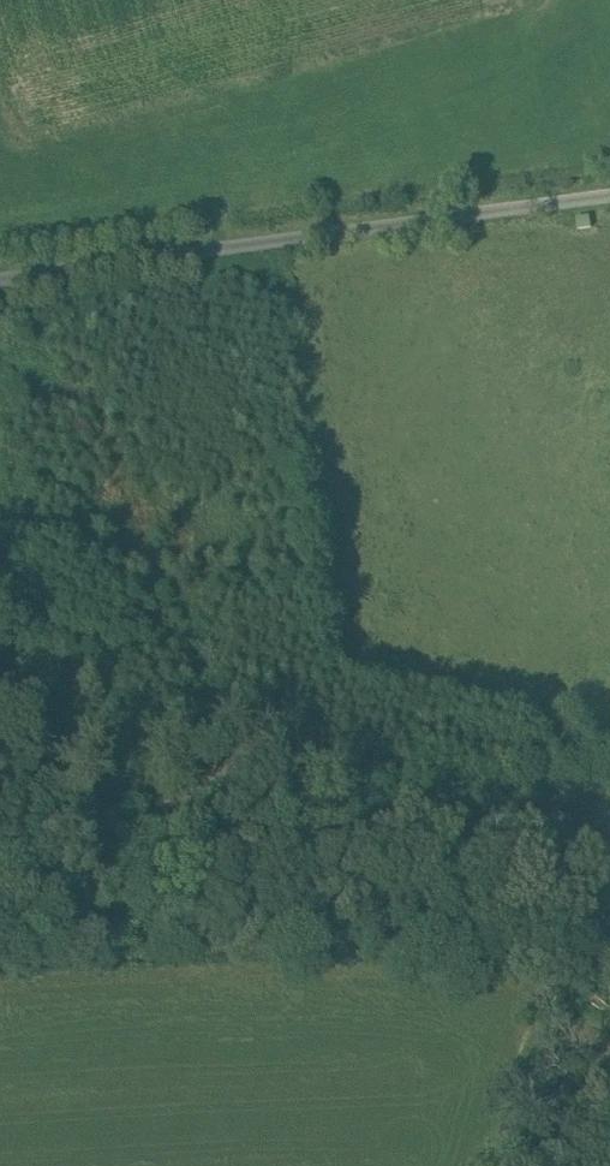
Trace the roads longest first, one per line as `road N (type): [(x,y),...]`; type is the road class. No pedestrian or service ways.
road 1 (track): [(495,1165),(529,1024),(609,831)]

